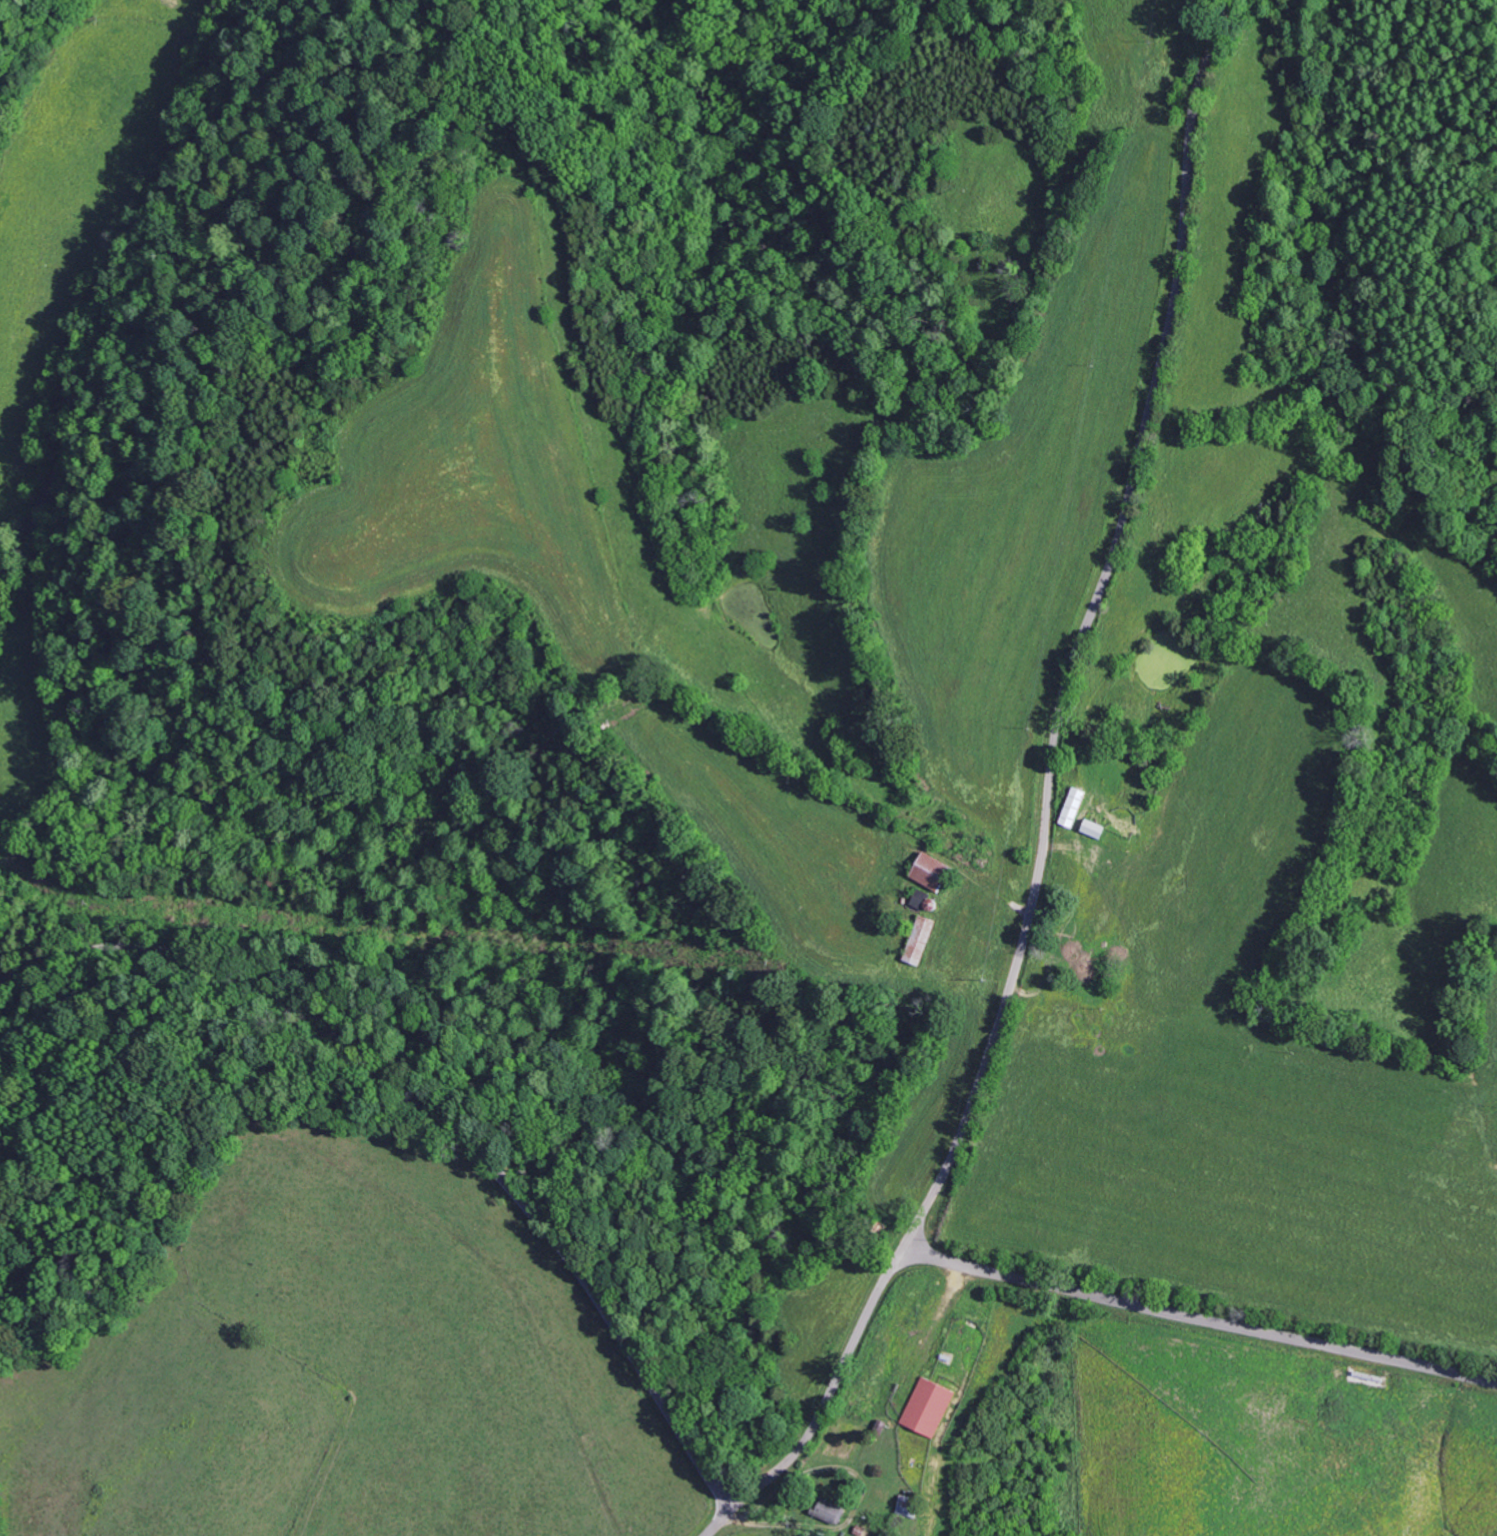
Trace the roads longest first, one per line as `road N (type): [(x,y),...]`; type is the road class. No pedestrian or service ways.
road 1 (residential): [(1227,0),(1192,108),(1179,257),(1157,379),(1105,578),(1065,687),(1036,892),(1007,1002),(957,1149),(812,1432),(732,1512)]
road 2 (tertiary): [(732,1512),(565,1255),(483,1153),(428,1107),(252,977),(149,931),(120,931),(0,966)]
road 3 (residential): [(1496,1386),(901,1254)]

